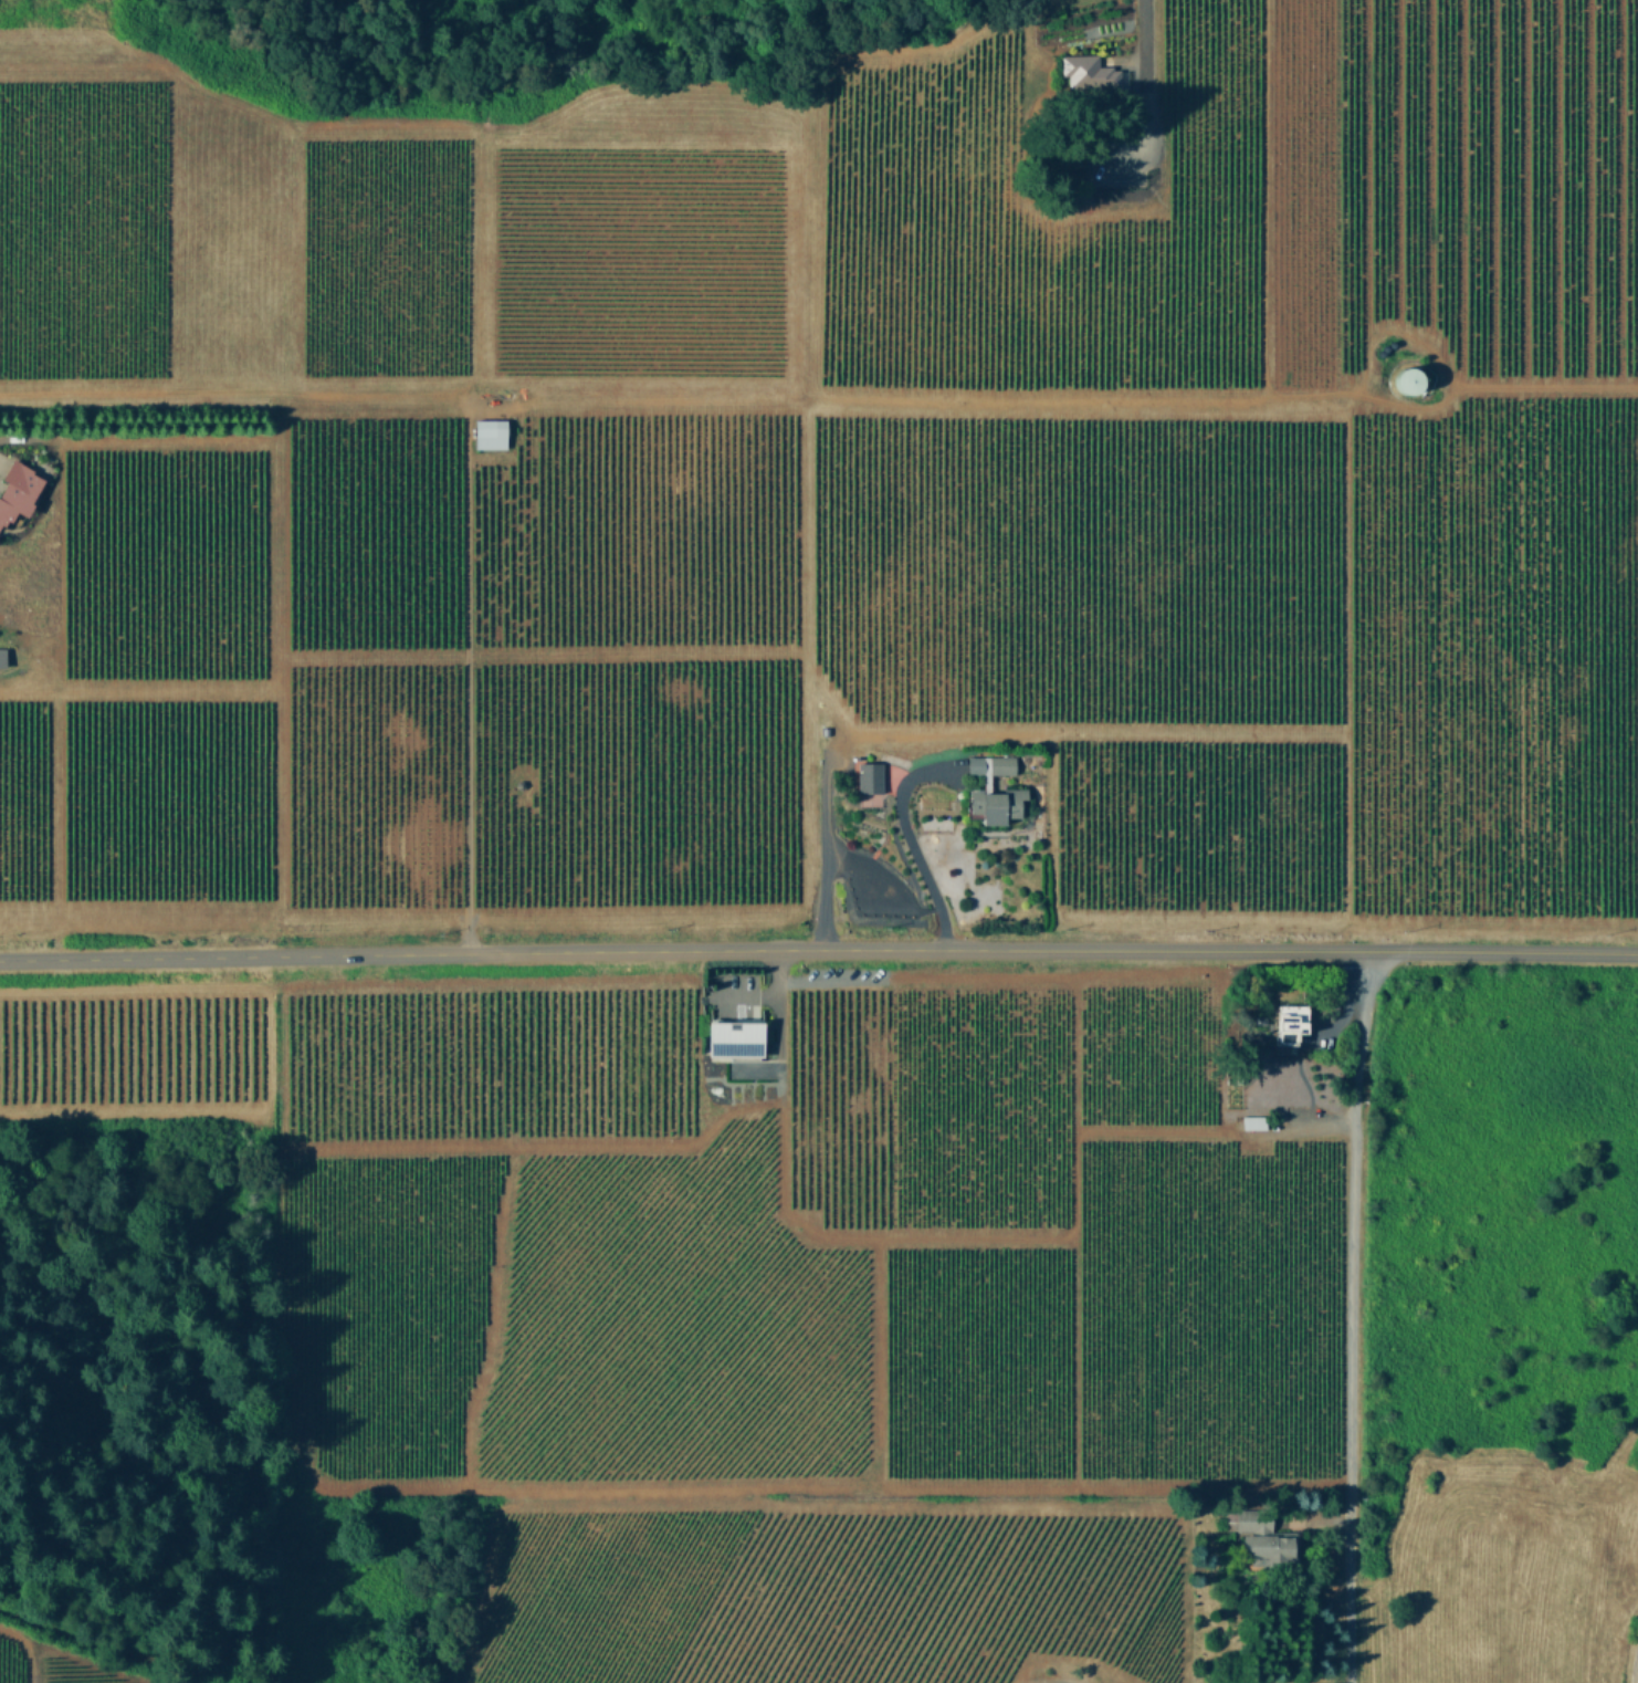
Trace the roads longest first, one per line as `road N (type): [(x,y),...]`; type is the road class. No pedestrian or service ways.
road 1 (tertiary): [(1637,952),(692,949),(0,960)]

